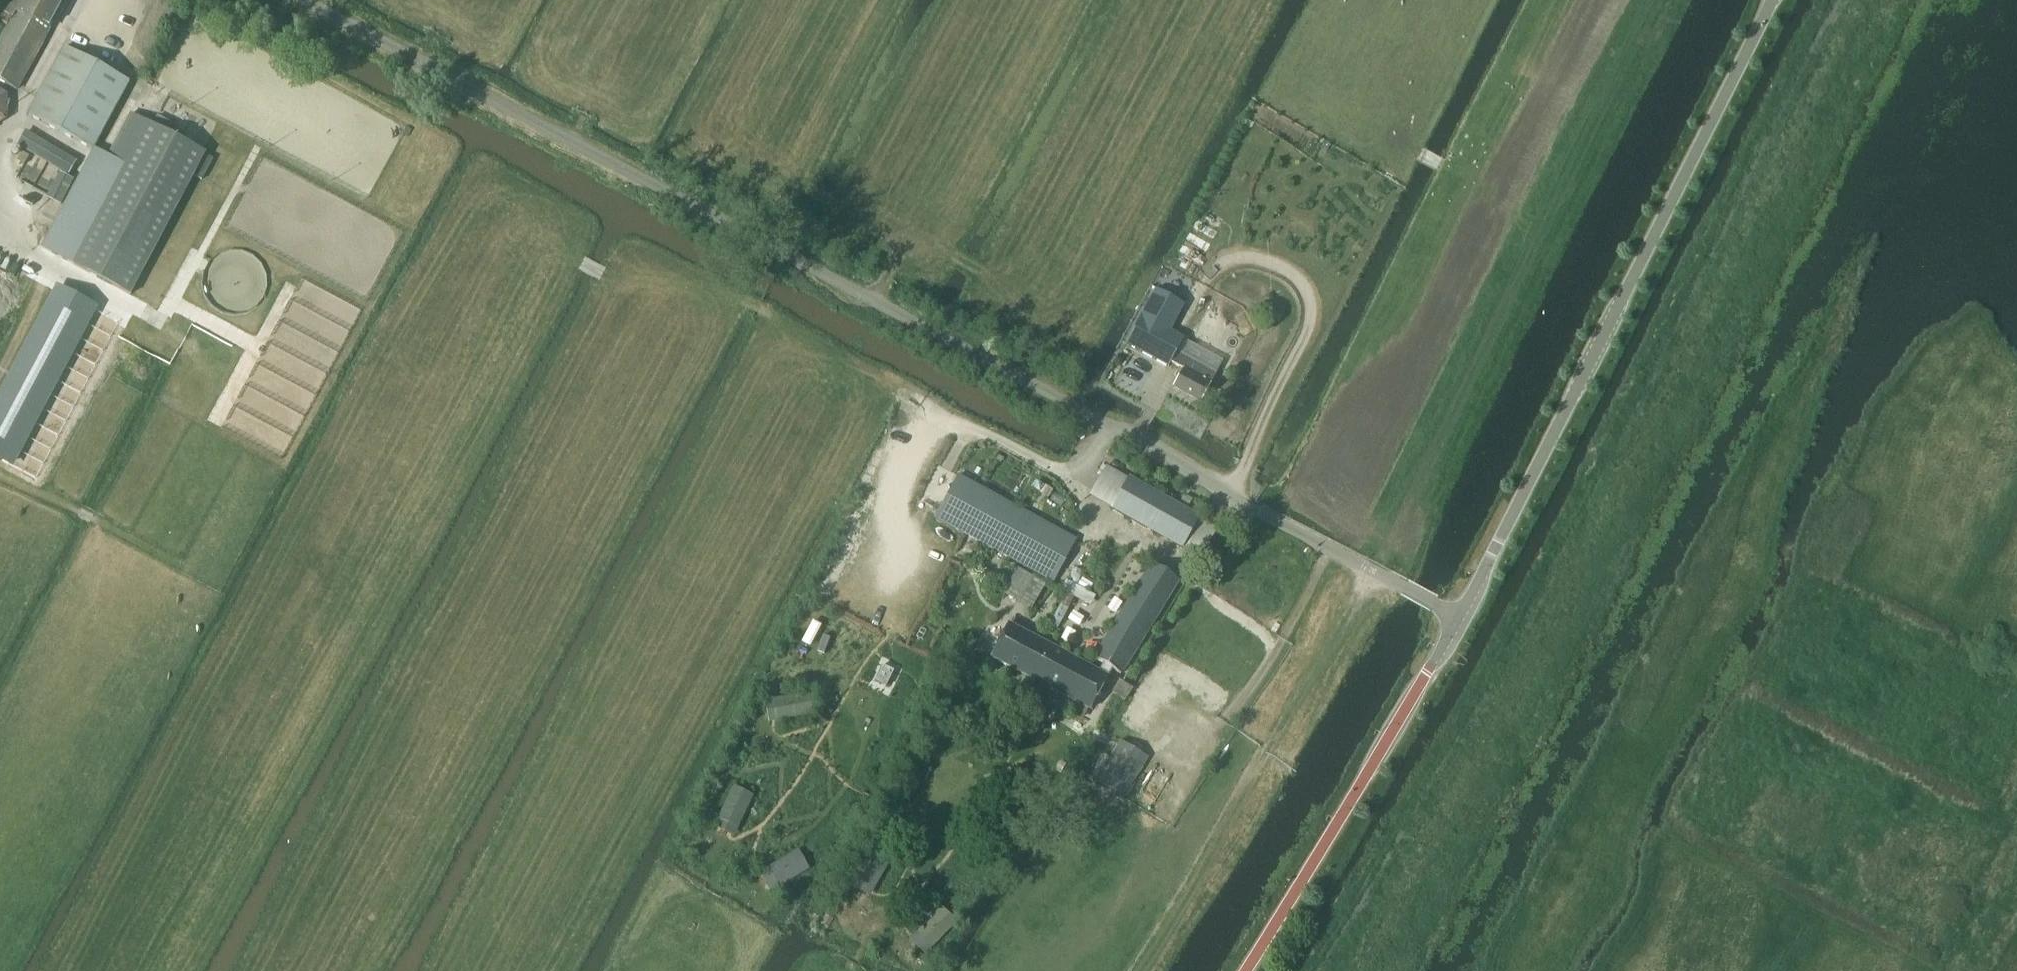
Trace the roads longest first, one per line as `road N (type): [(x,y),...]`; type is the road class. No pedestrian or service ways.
road 1 (unclassified): [(1459,620),(302,0)]
road 2 (unclassified): [(1459,620),(1774,0)]
road 3 (track): [(1380,575),(1197,895),(1145,970)]
road 4 (unclassified): [(1246,970),(1459,620)]

